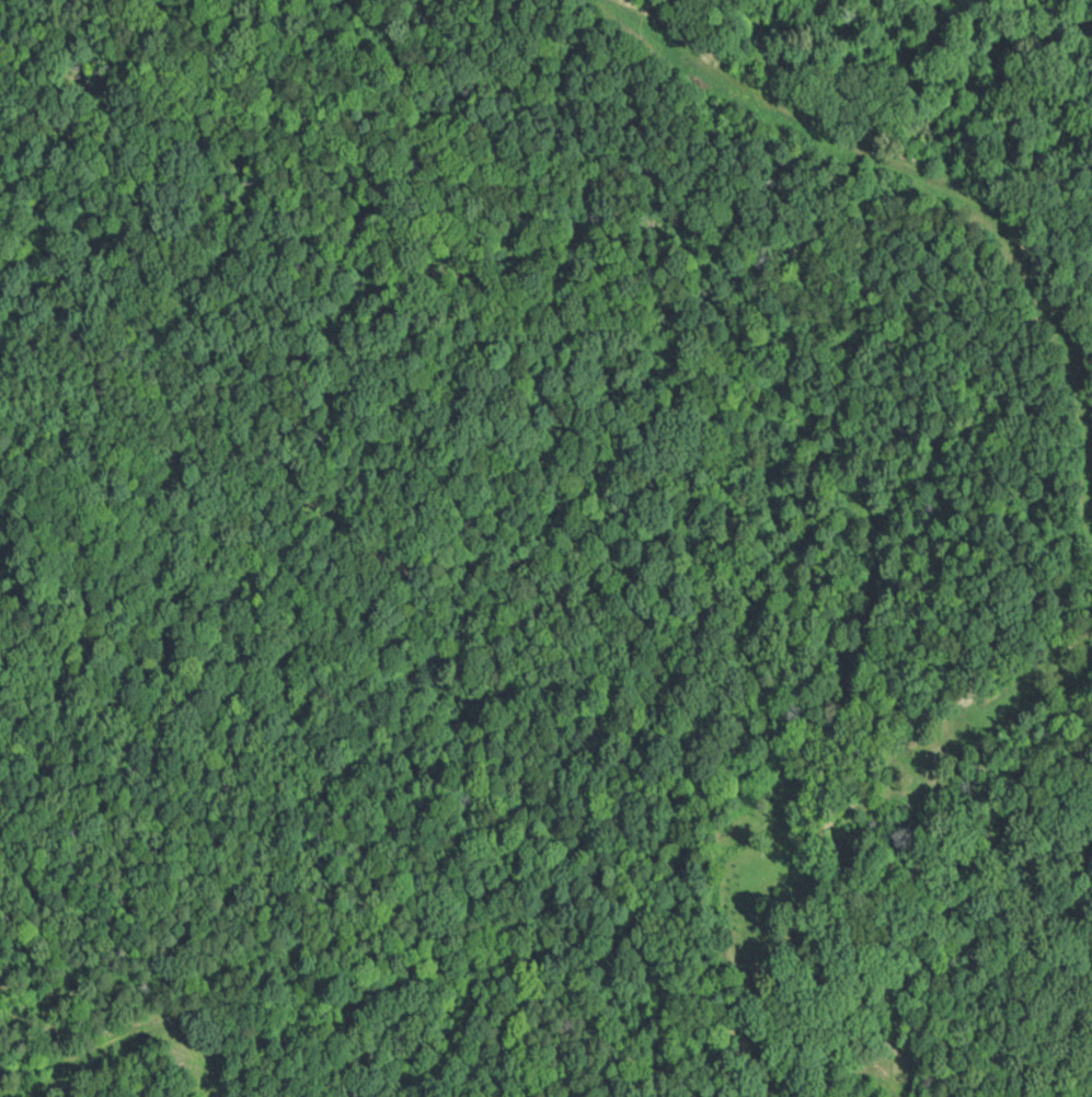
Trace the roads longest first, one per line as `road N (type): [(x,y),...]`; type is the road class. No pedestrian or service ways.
road 1 (residential): [(0,1056),(337,904),(450,911),(587,1012),(676,1000),(712,965),(688,785),(789,672),(813,619),(813,523),(789,475),(629,362),(386,290),(254,207),(23,0)]

